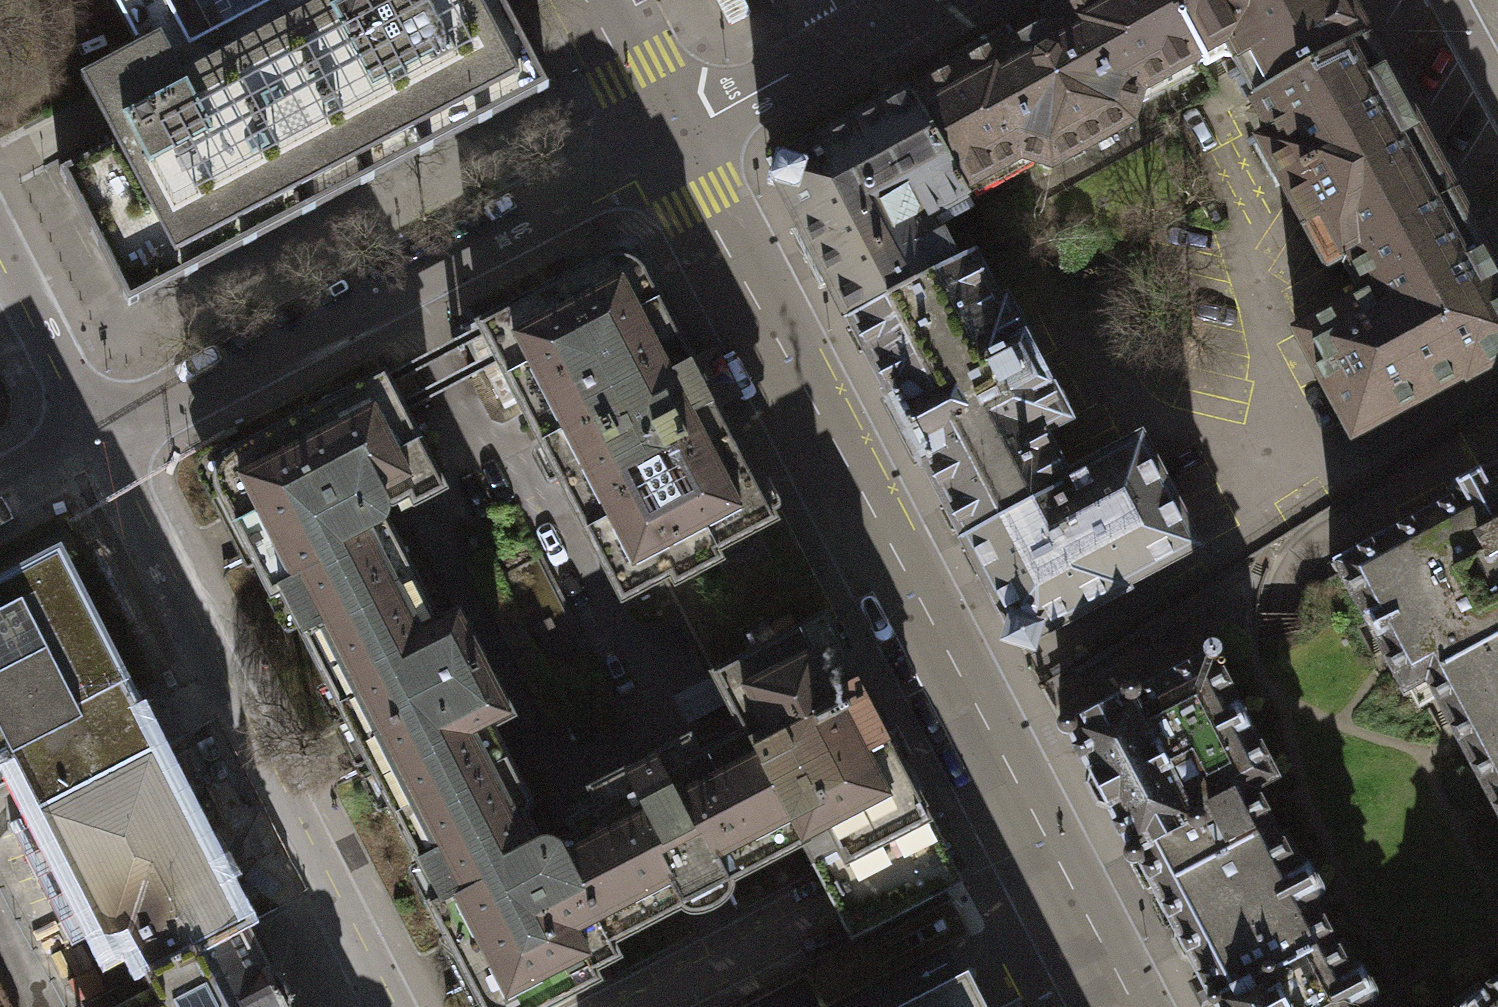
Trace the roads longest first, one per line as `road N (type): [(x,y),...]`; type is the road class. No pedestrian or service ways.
road 1 (tertiary): [(662,139),(1122,1006)]
road 2 (residential): [(662,139),(93,439)]
road 3 (residential): [(93,439),(386,1006)]
road 4 (residential): [(921,0),(662,139)]
road 5 (residential): [(93,439),(0,258)]
road 6 (tertiary): [(590,0),(662,139)]

